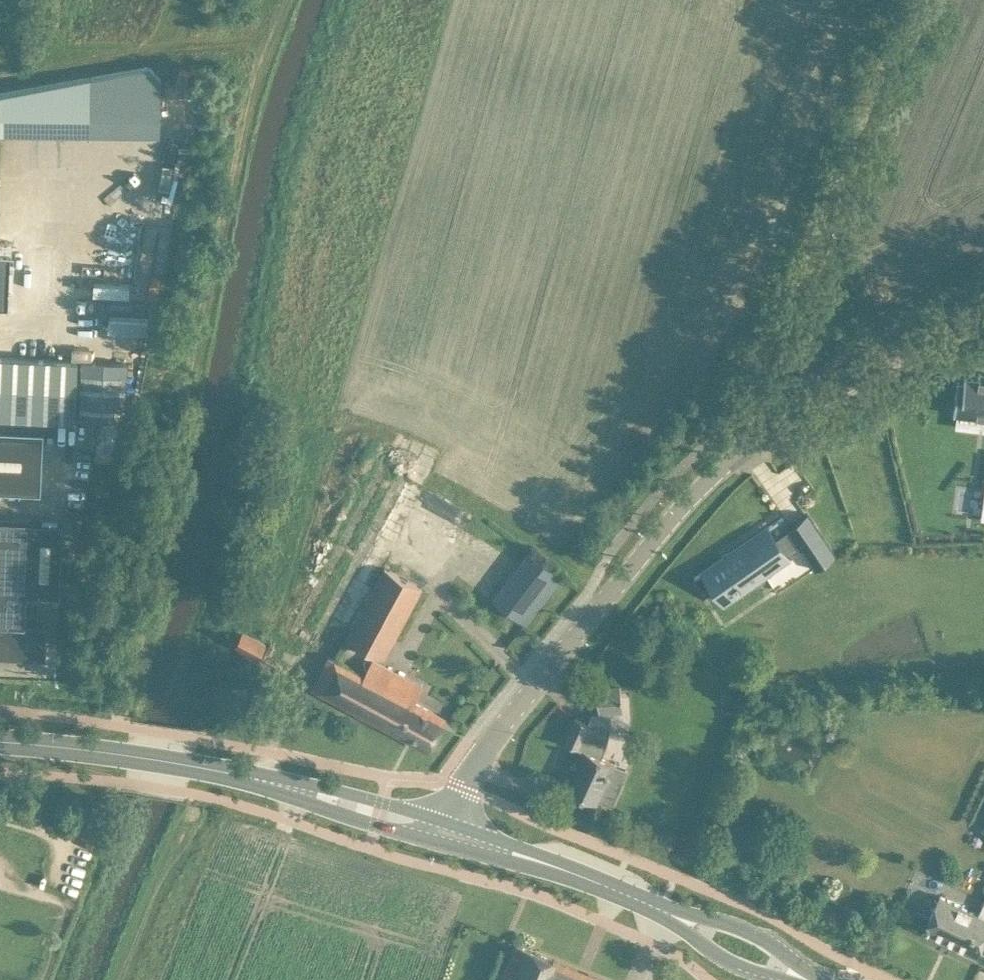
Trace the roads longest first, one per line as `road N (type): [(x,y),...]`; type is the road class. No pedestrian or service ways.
road 1 (track): [(128,726),(245,142),(284,0)]
road 2 (tertiary): [(445,833),(509,714),(696,491),(769,429)]
road 3 (unclassified): [(769,429),(763,358),(911,0)]
road 4 (primary): [(290,789),(0,744)]
road 5 (tertiary): [(769,429),(983,302)]
road 6 (primary): [(667,914),(590,880),(445,833)]
road 7 (track): [(53,979),(121,780)]
road 8 (primary): [(445,833),(384,803),(290,789)]
road 9 (primary): [(290,789),(376,825),(445,833)]
road 10 (primary): [(803,979),(785,952),(754,933),(667,914)]
road 11 (primary): [(667,914),(735,967),(800,979)]

